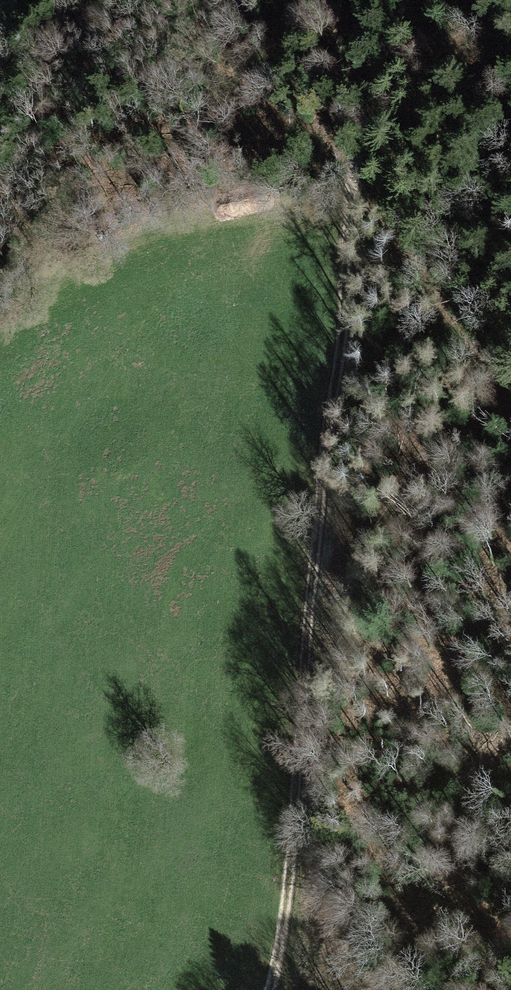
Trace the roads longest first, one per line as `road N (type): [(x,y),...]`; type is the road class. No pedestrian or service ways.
road 1 (track): [(269,989),(290,874),(309,617),(360,162),(412,0)]
road 2 (track): [(305,660),(338,586),(445,439),(510,397)]

